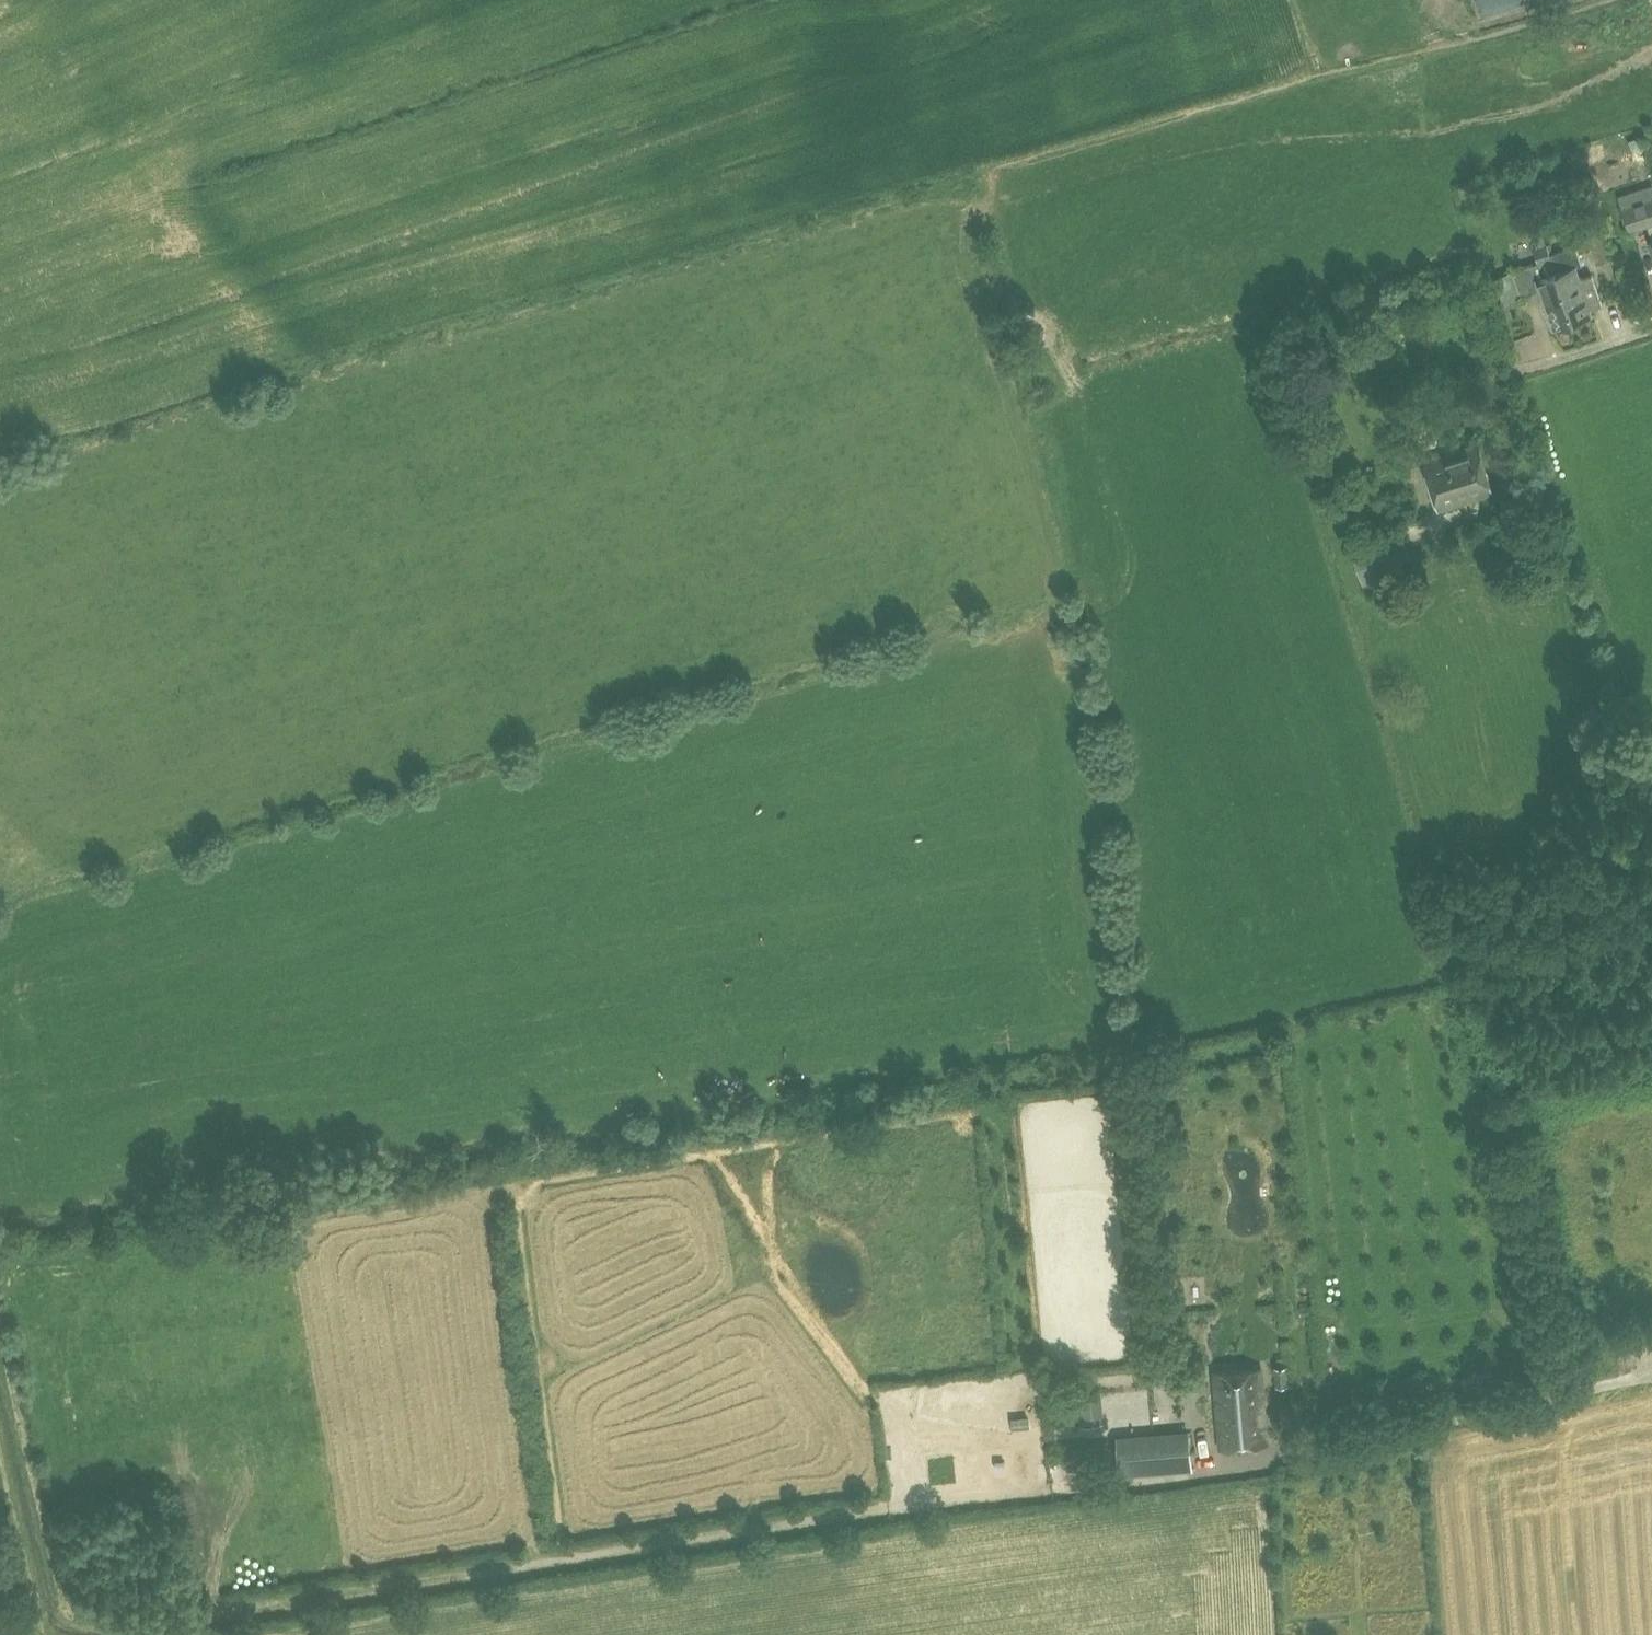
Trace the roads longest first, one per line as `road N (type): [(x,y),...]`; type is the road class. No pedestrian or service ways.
road 1 (residential): [(1508,373),(1651,326)]

